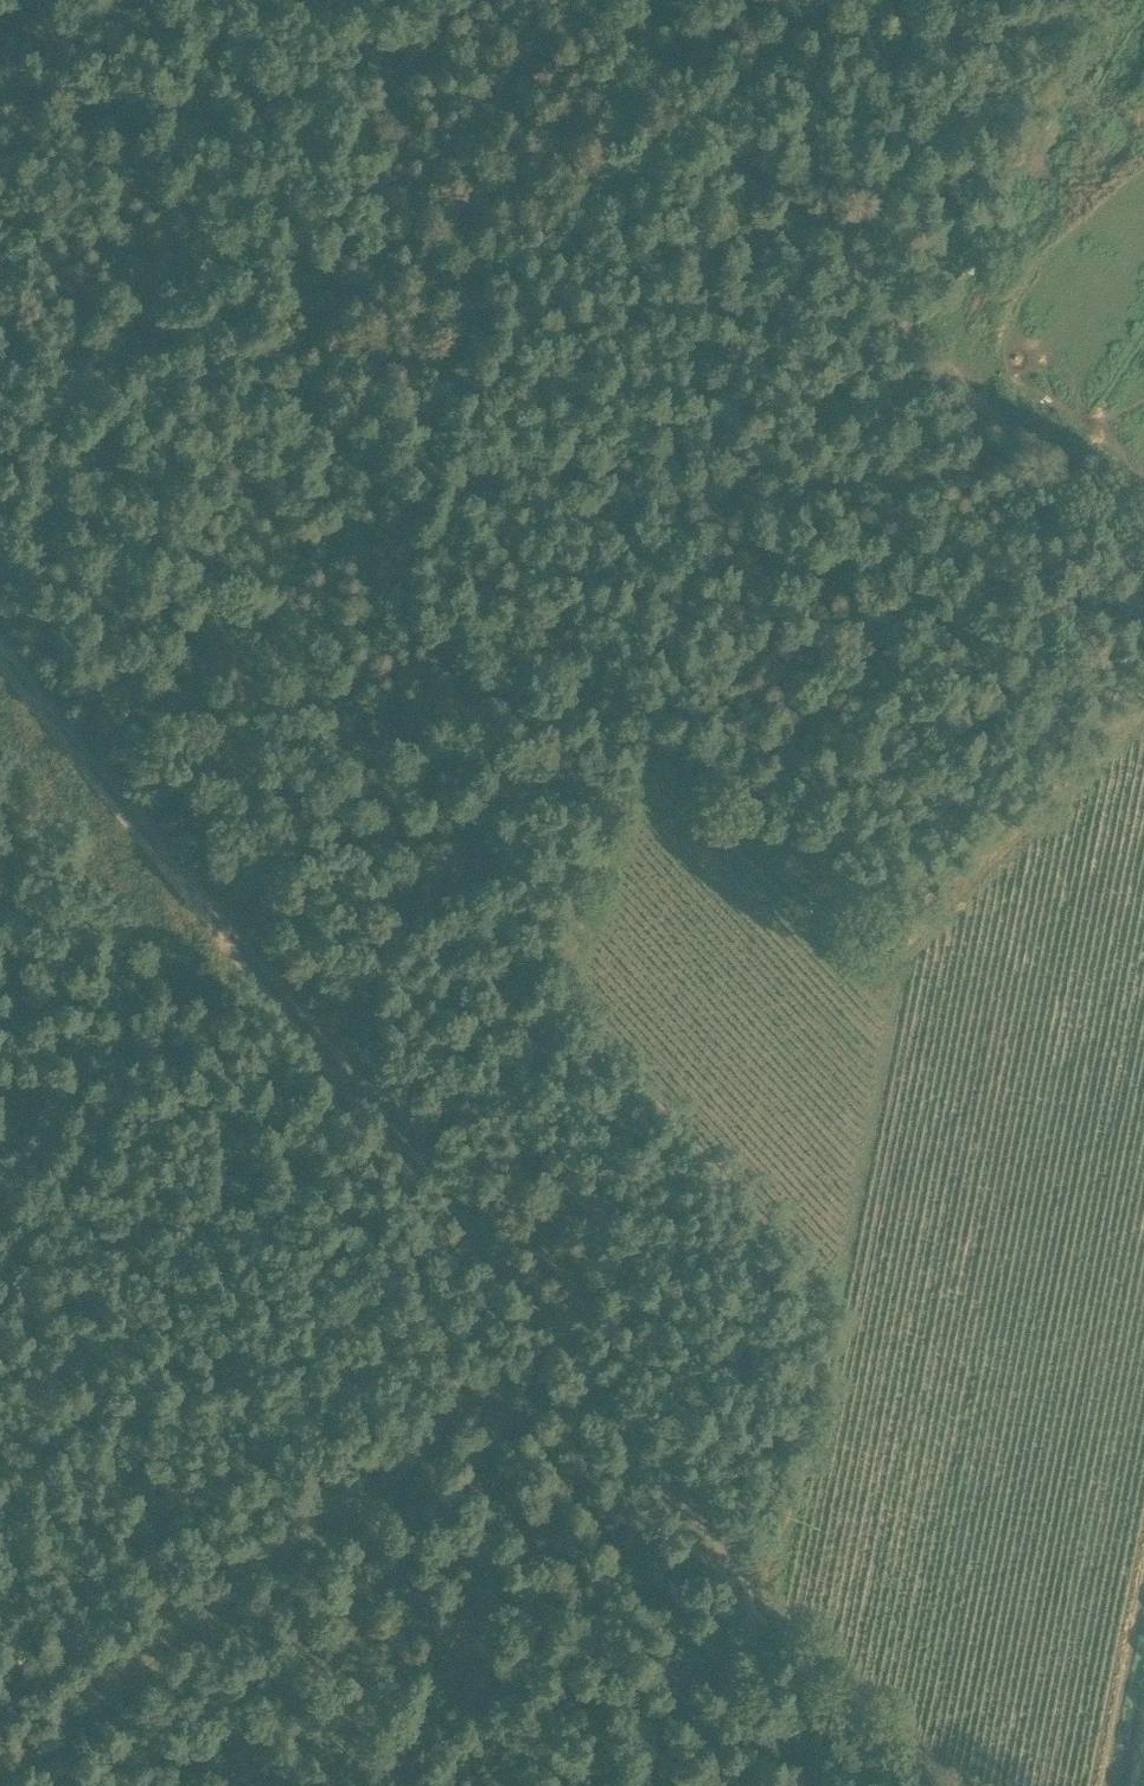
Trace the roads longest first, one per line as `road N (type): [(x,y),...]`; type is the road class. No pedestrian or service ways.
road 1 (track): [(647,744),(669,746),(1011,418),(606,36),(649,0)]
road 2 (track): [(0,670),(443,1220)]
road 3 (track): [(443,1220),(721,1574),(752,1626)]
road 4 (track): [(545,1351),(502,1381),(501,1405),(672,1625),(692,1637),(752,1626)]
road 5 (track): [(752,1626),(800,1639),(929,1785)]

